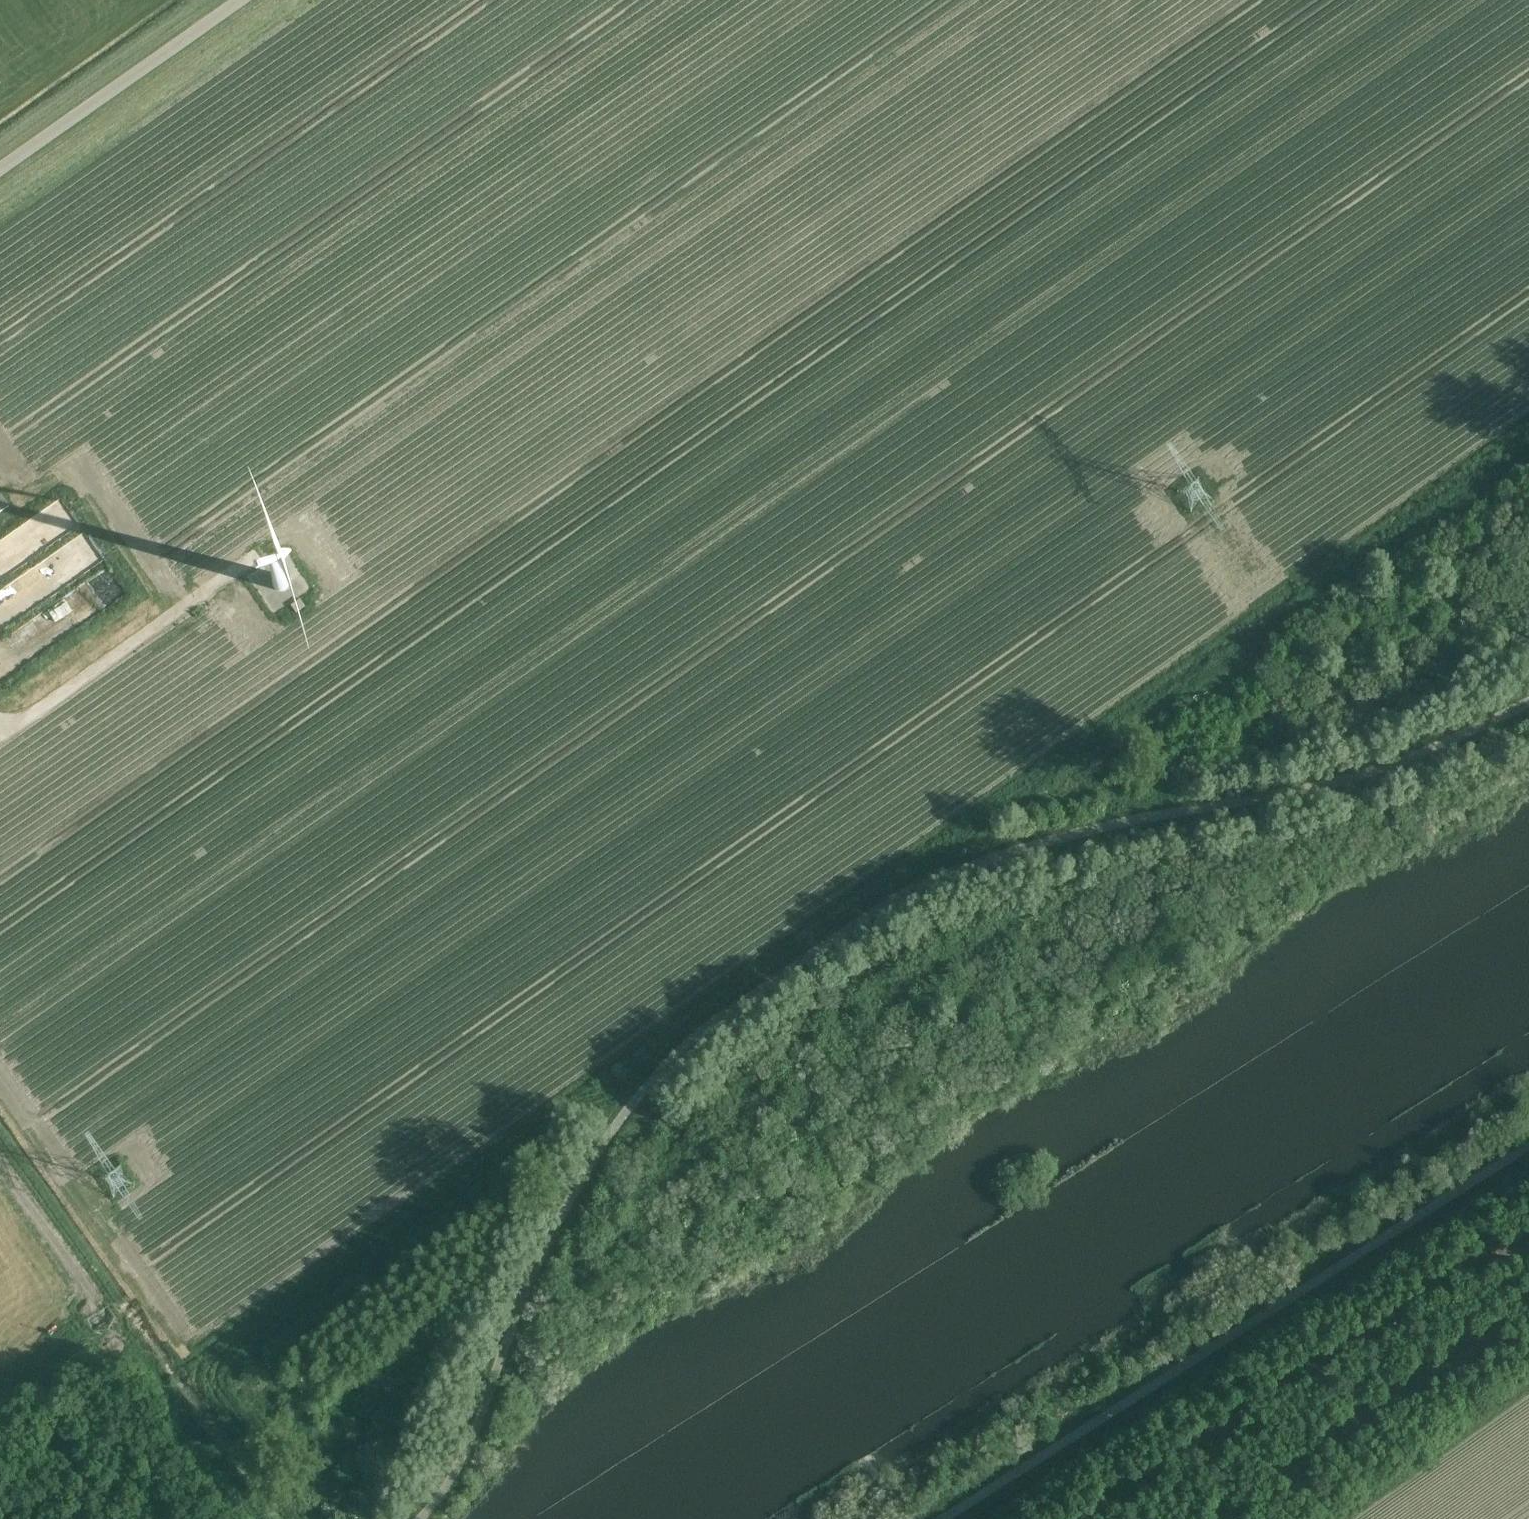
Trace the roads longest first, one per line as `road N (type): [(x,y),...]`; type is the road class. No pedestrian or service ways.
road 1 (unclassified): [(240,0),(0,163)]

